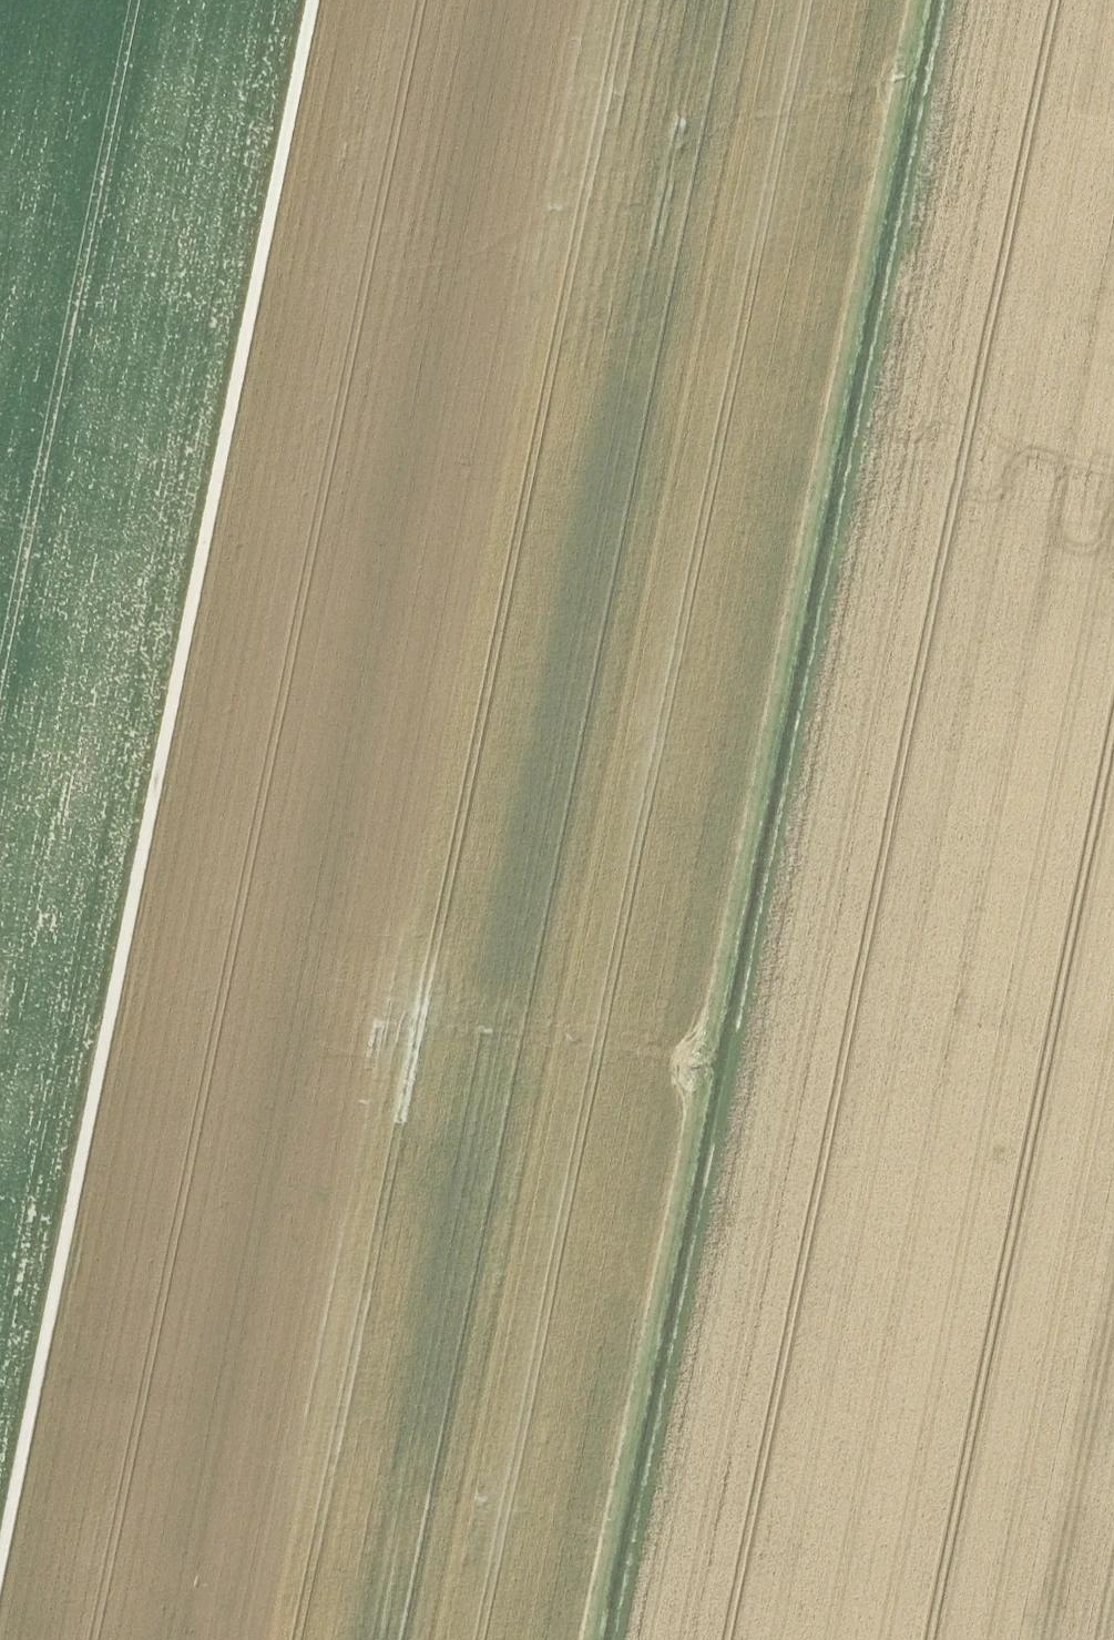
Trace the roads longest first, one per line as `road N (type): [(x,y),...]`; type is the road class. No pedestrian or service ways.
road 1 (track): [(0,1569),(312,0)]

